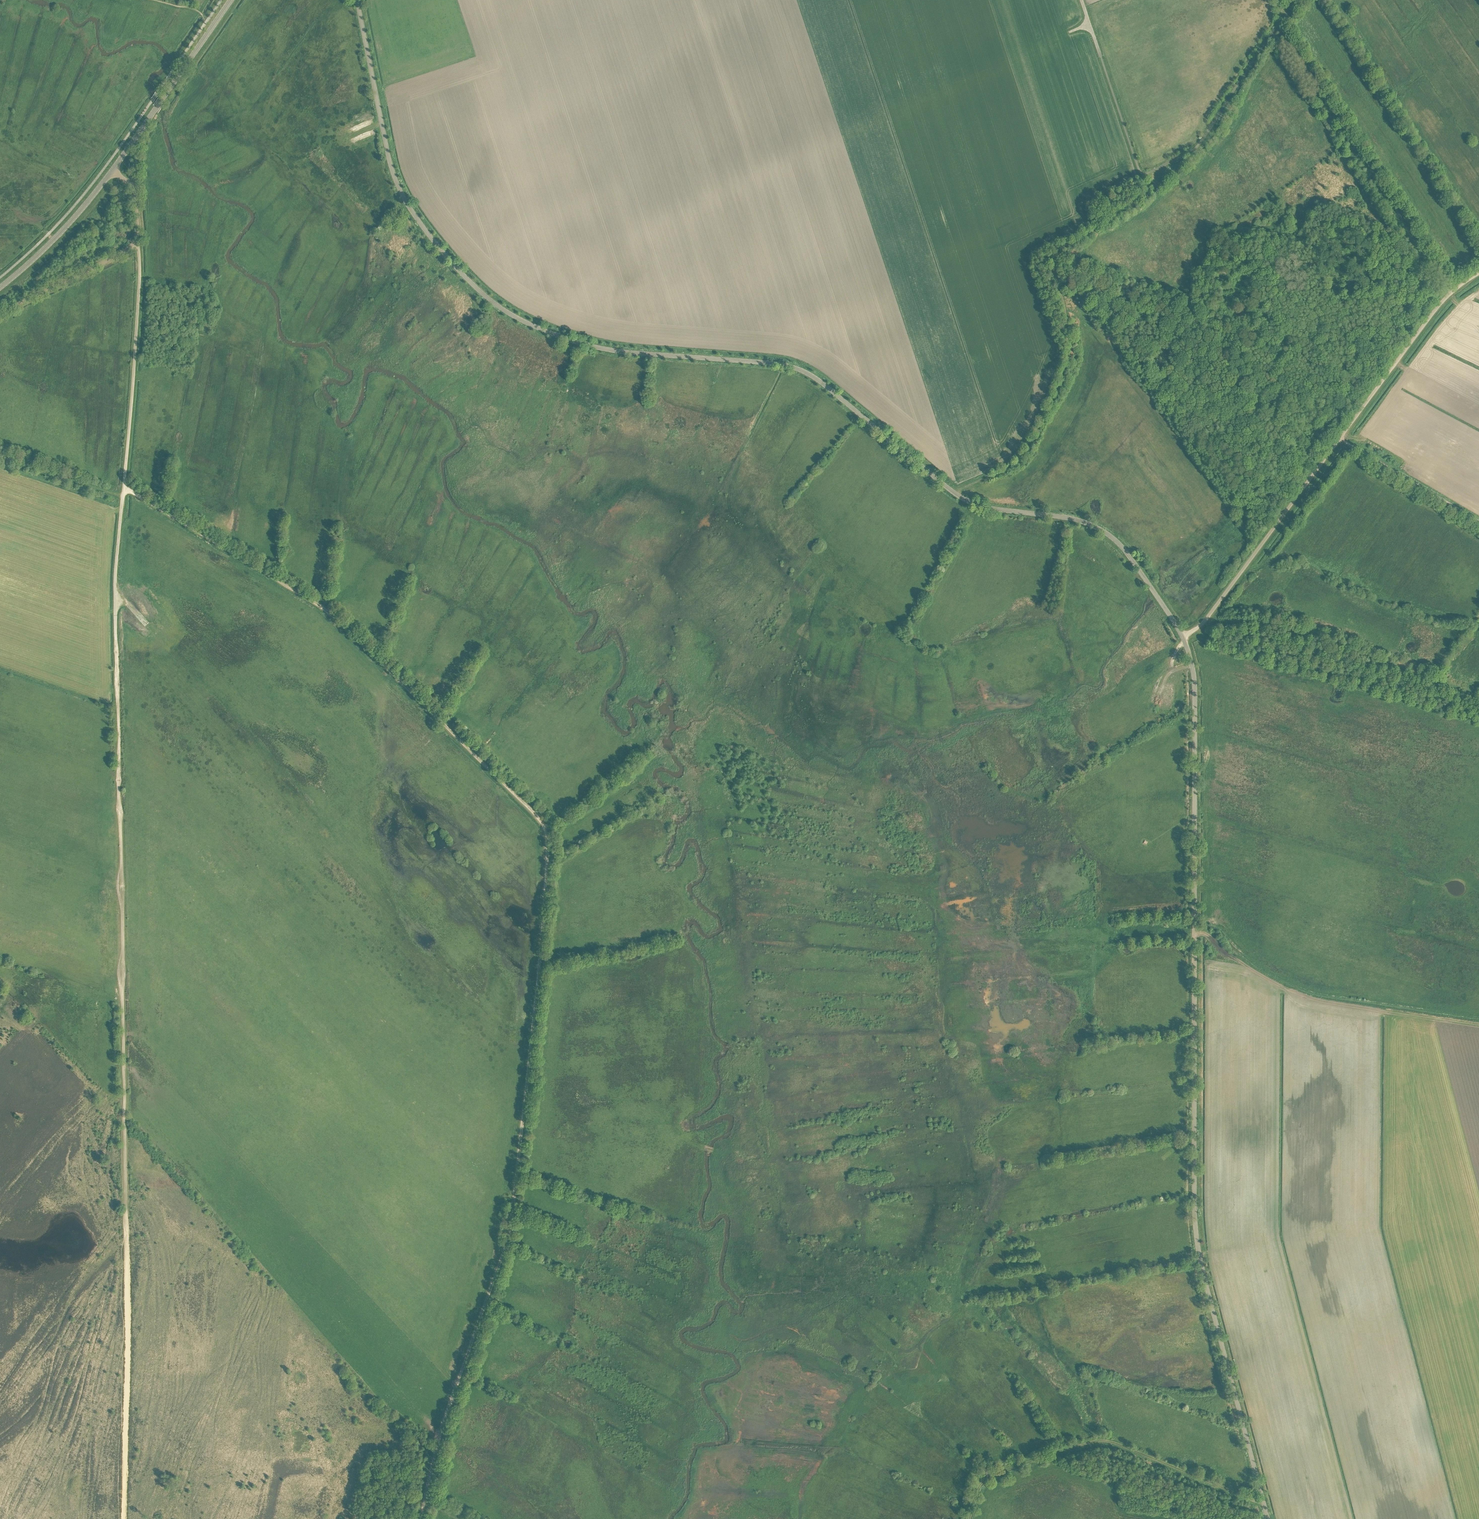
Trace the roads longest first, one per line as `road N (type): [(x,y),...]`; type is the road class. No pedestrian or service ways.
road 1 (track): [(124,488),(321,607),(544,827),(539,965),(508,1239),(439,1432),(420,1518)]
road 2 (tertiary): [(1183,637),(1103,531),(967,501),(804,371),(598,347),(495,304),(440,250),(398,186),(357,0)]
road 3 (track): [(127,1236),(115,577),(138,241)]
road 4 (tertiary): [(1268,1518),(1193,1219),(1194,682),(1183,637)]
road 5 (unclassified): [(1183,637),(1206,619),(1436,308),(1478,273)]
road 6 (track): [(1263,1502),(1103,1441),(992,1475),(977,1491),(970,1518)]
road 7 (track): [(123,1518),(127,1236)]
road 8 (unclassified): [(0,313),(138,241),(134,190),(113,170)]
road 9 (tertiary): [(113,170),(231,0)]
road 10 (tertiary): [(0,288),(113,170)]
road 11 (track): [(1338,1005),(1300,998),(1194,933)]
road 12 (track): [(123,497),(0,454)]

